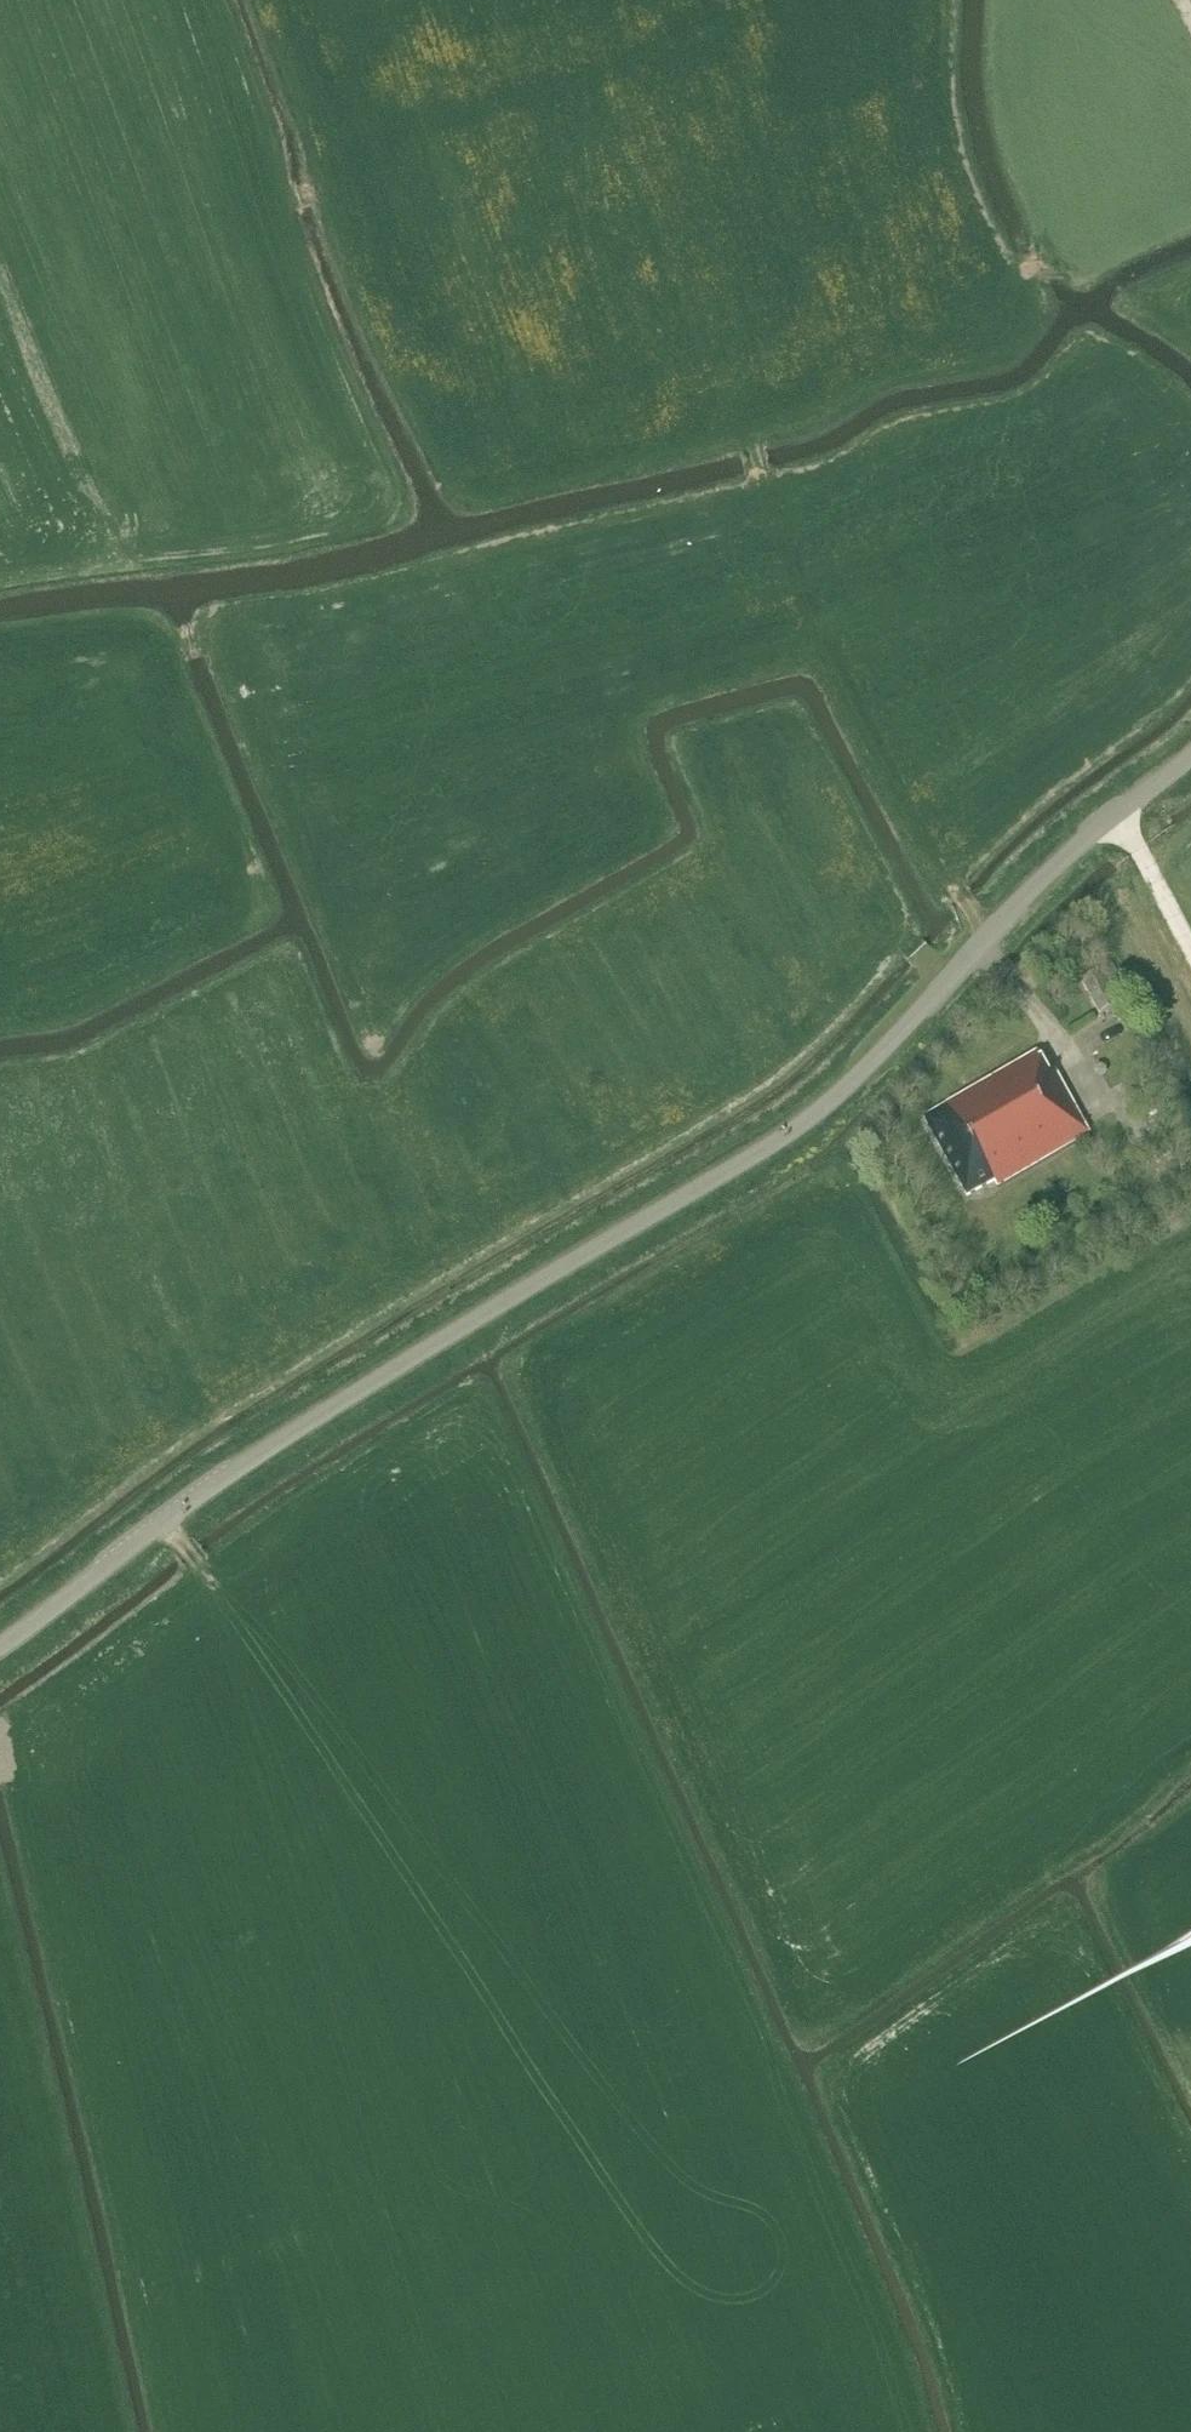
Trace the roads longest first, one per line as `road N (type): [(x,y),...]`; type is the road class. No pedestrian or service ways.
road 1 (unclassified): [(0,1644),(231,1473),(804,1125),(900,1037),(1051,870),(1190,755)]

